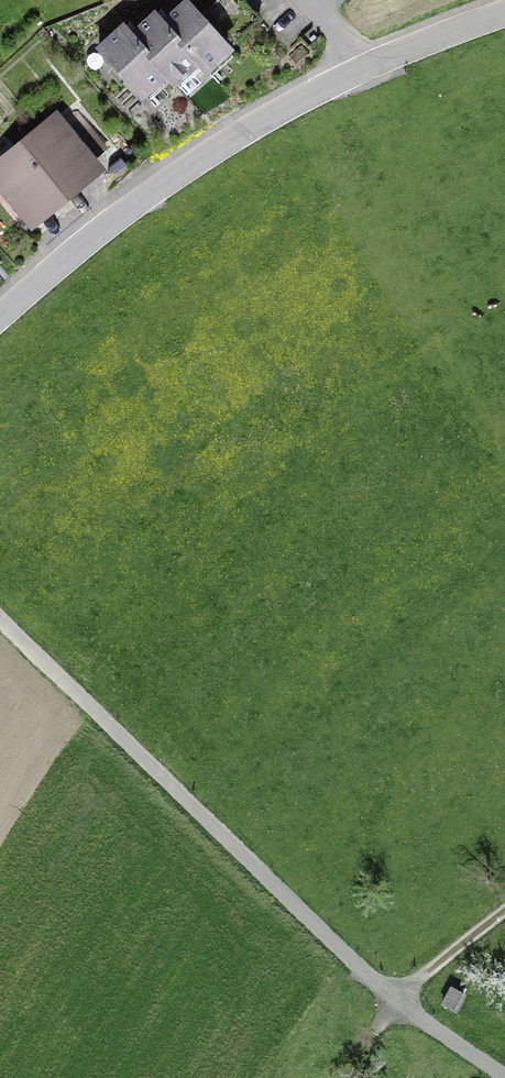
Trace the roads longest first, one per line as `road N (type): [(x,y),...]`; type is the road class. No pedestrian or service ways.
road 1 (unclassified): [(0,625),(399,1007),(501,1077)]
road 2 (tertiary): [(359,67),(219,143),(98,229),(0,316)]
road 3 (track): [(504,912),(421,978),(346,1077)]
road 4 (tertiary): [(504,14),(359,67)]

